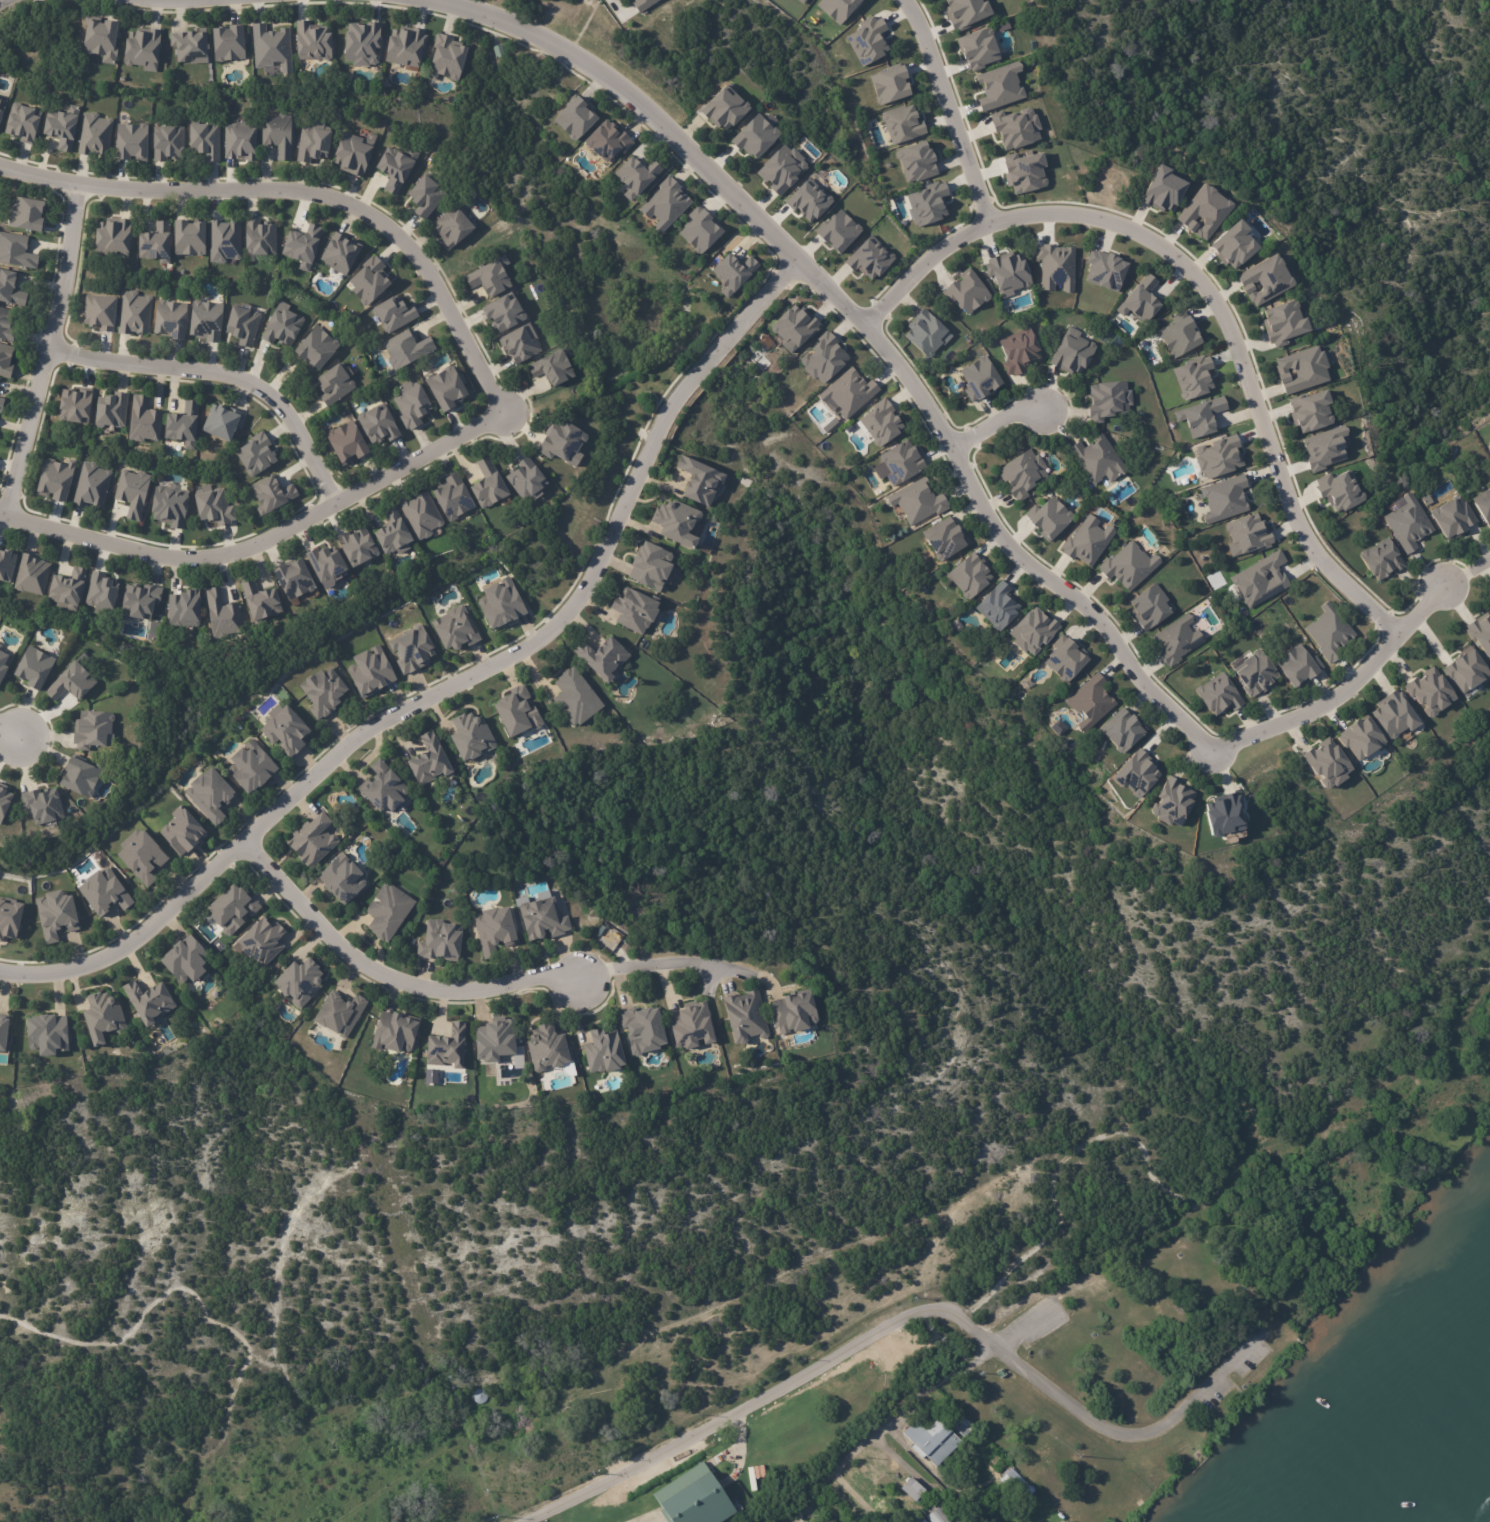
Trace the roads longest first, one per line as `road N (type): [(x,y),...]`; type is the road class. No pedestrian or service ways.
road 1 (residential): [(428,0),(553,45),(671,135),(863,325),(907,381),(1007,550),(1091,614),(1144,688),(1208,750),(1333,700),(1460,577)]
road 2 (residential): [(0,167),(127,191),(300,191),(339,201),(401,242),(424,269),(503,414),(228,555),(161,559),(0,516)]
road 3 (residential): [(1489,993),(1429,1064),(1164,1224),(942,1303),(520,1521)]
road 4 (residential): [(0,972),(75,969),(127,947),(350,741),(547,633),(597,569),(663,417),(794,261)]
road 5 (residential): [(1398,635),(1317,561),(1301,534),(1217,307),(1174,254),(1076,215),(986,224),(932,258),(863,325)]
road 6 (residential): [(242,844),(320,928),(388,980),(471,991),(554,977),(584,982),(607,971)]
road 7 (residential): [(48,352),(243,387),(303,445),(333,505)]
road 8 (residential): [(78,186),(48,352),(5,518)]
road 9 (residential): [(901,0),(937,68),(986,224)]
road 10 (residential): [(1110,1432),(942,1303)]
road 11 (residential): [(1110,1432),(1139,1434),(1169,1418),(1255,1344)]
road 12 (residential): [(607,971),(685,963),(747,976)]

